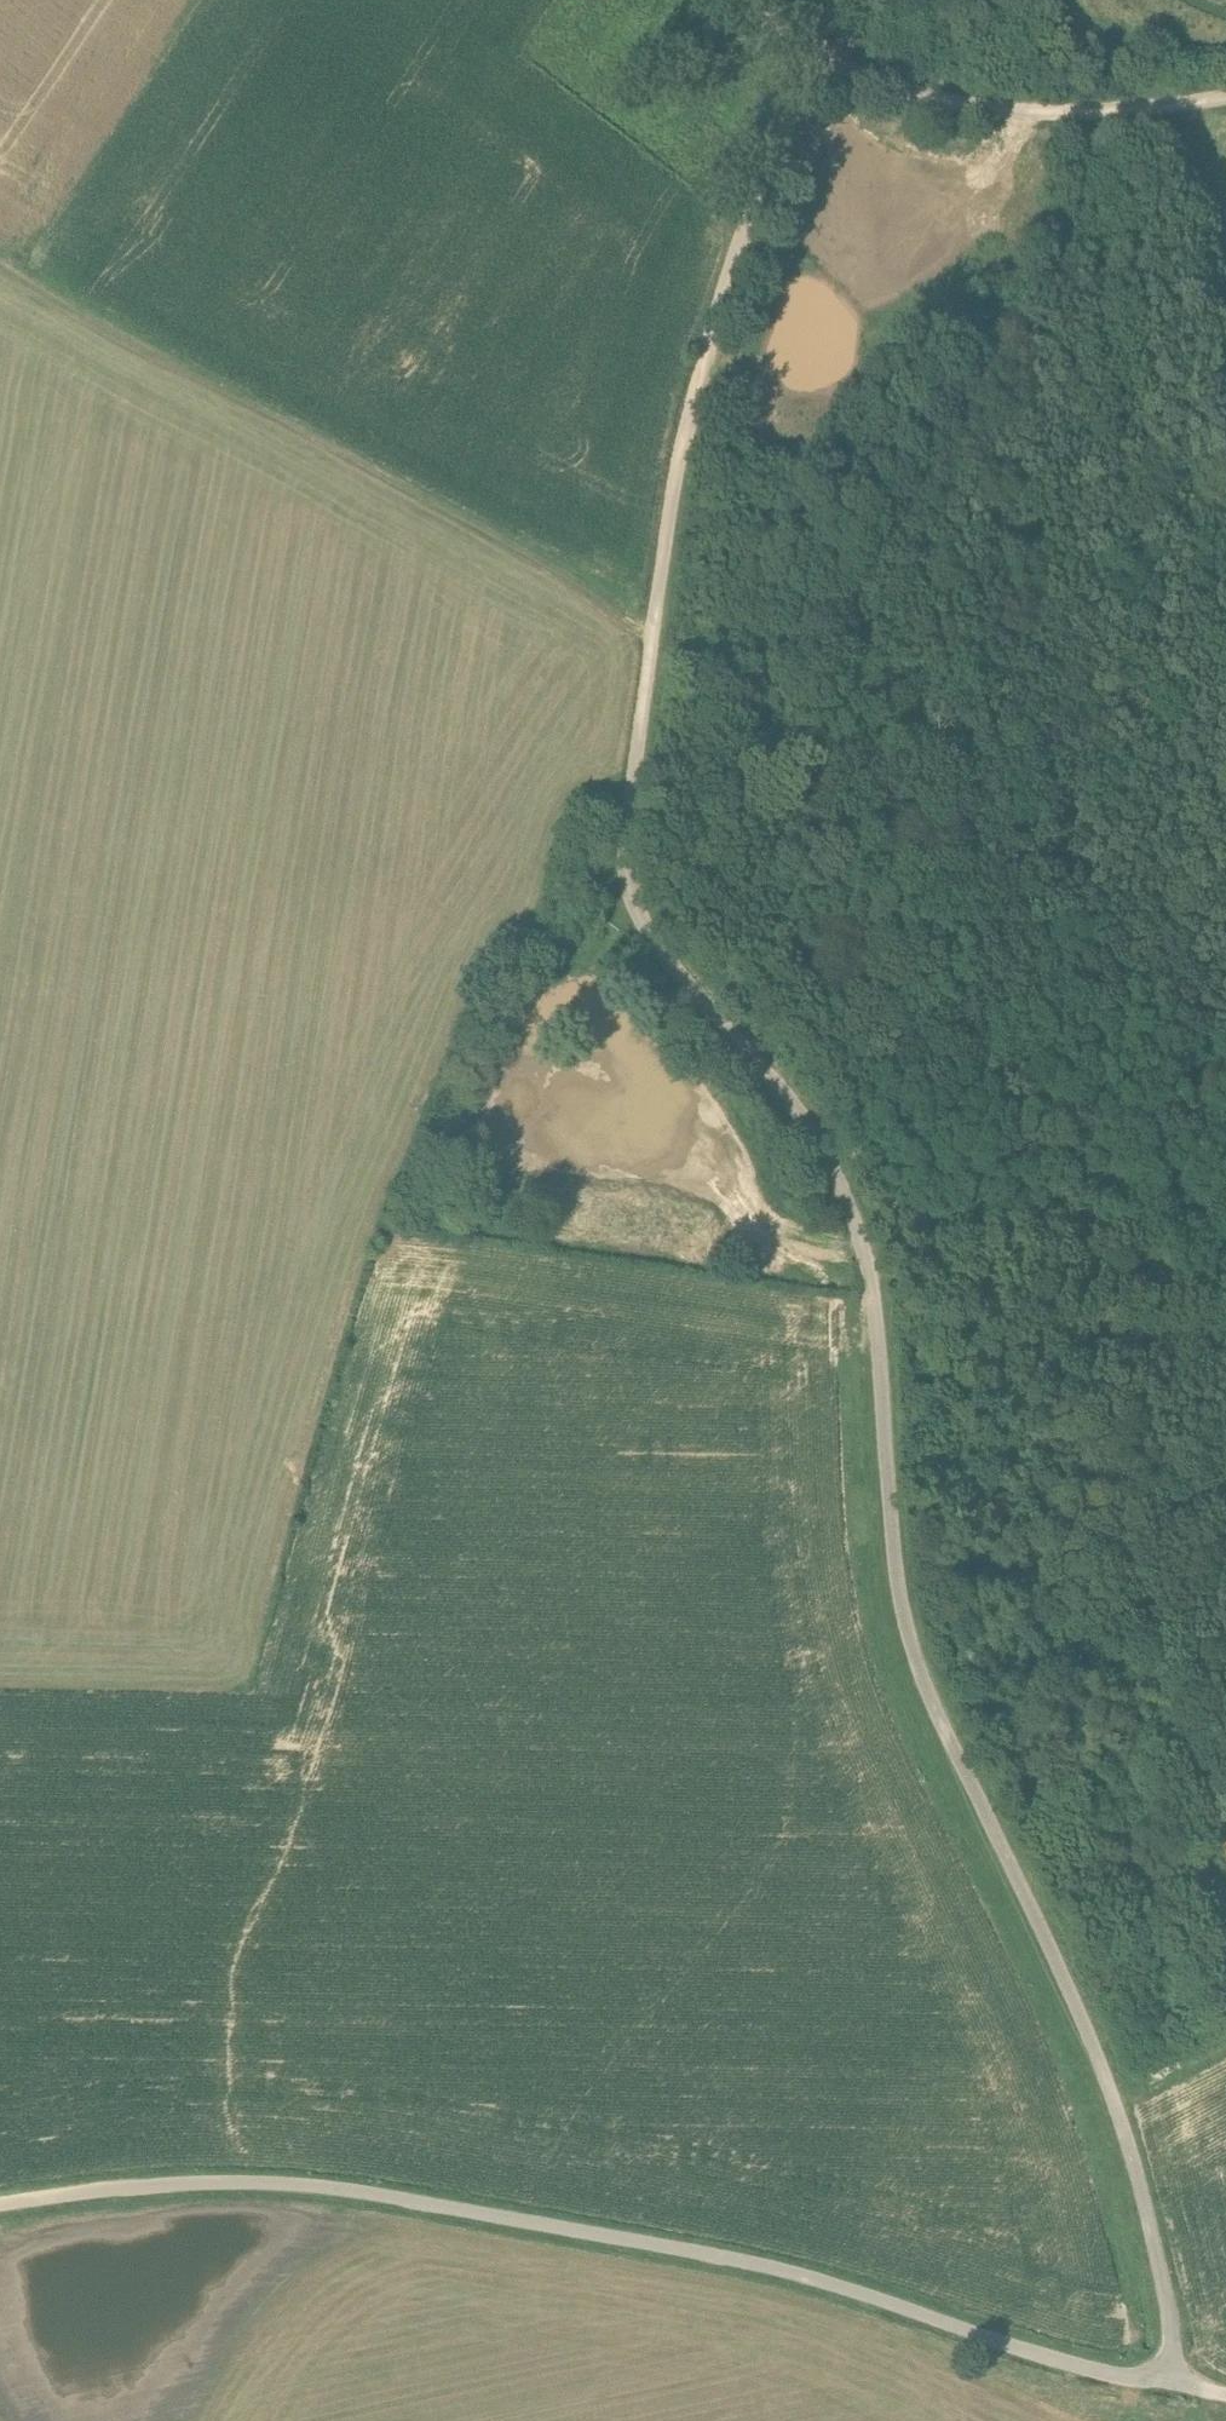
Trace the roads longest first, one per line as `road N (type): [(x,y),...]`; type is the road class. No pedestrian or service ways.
road 1 (unclassified): [(0,2204),(227,2183),(401,2199),(774,2269),(1060,2360),(1181,2387),(1118,2112),(915,1660),(894,1561),(873,1305),(851,1219),(783,1094),(651,938),(626,872),(661,565),(693,398),(745,223),(826,58)]
road 2 (unclassified): [(826,58),(901,91),(1001,110),(1104,111),(1225,97)]

